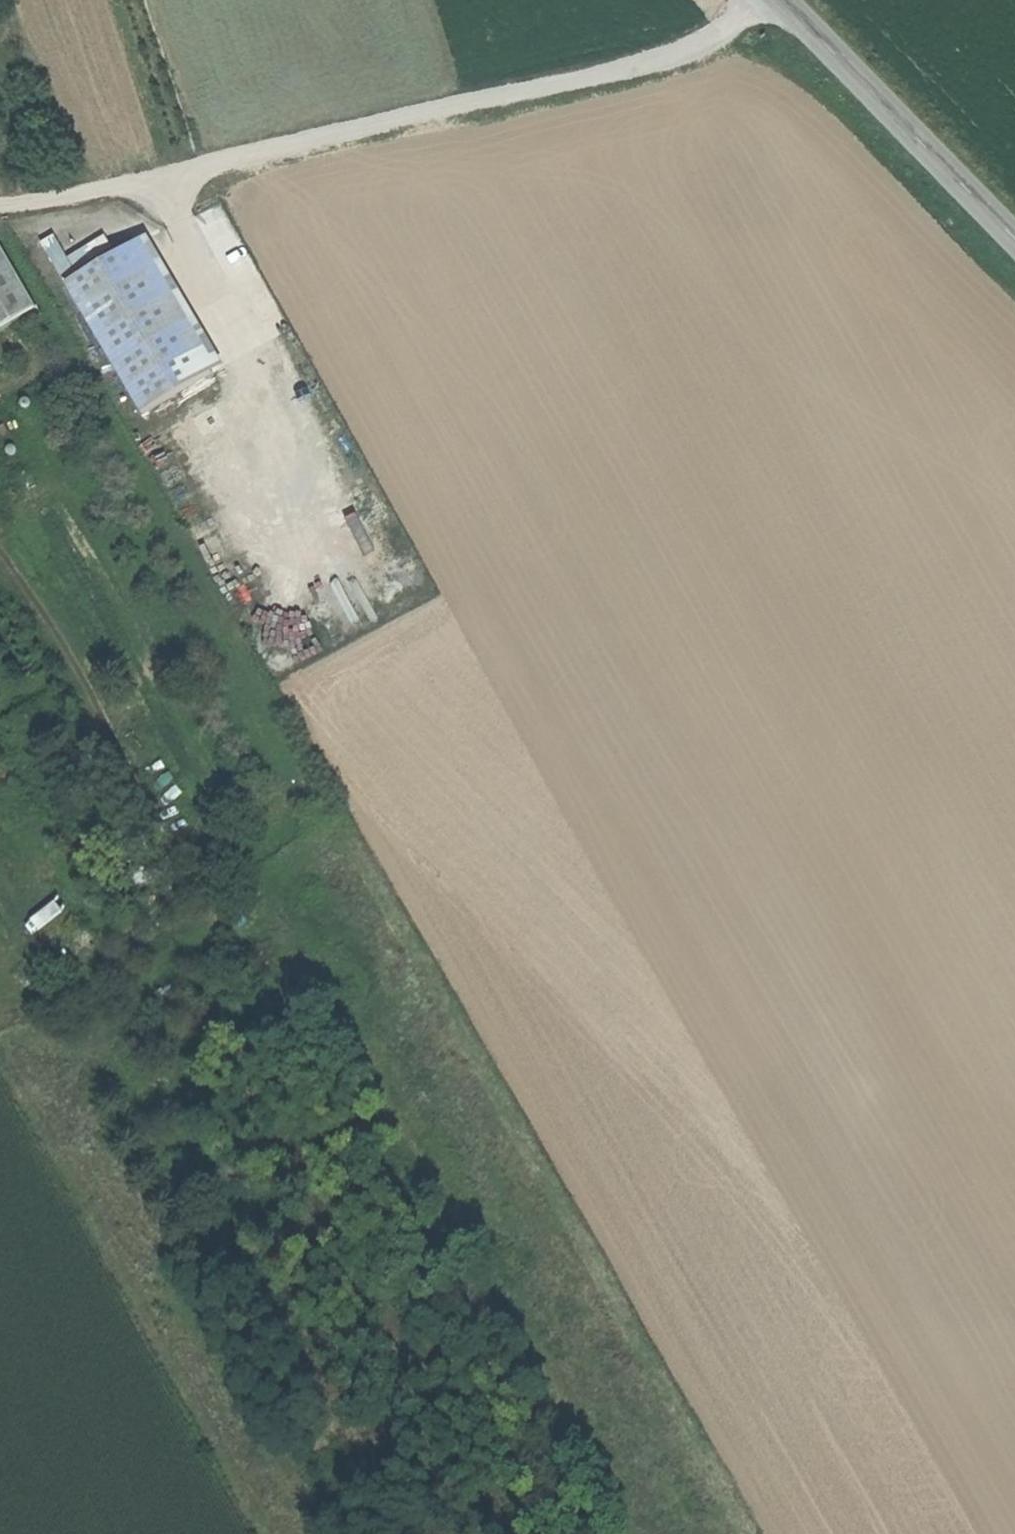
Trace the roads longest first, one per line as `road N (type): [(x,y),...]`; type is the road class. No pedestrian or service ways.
road 1 (track): [(758,0),(711,43),(663,65),(0,206)]
road 2 (secondary): [(1014,238),(784,0)]
road 3 (track): [(0,567),(112,746)]

